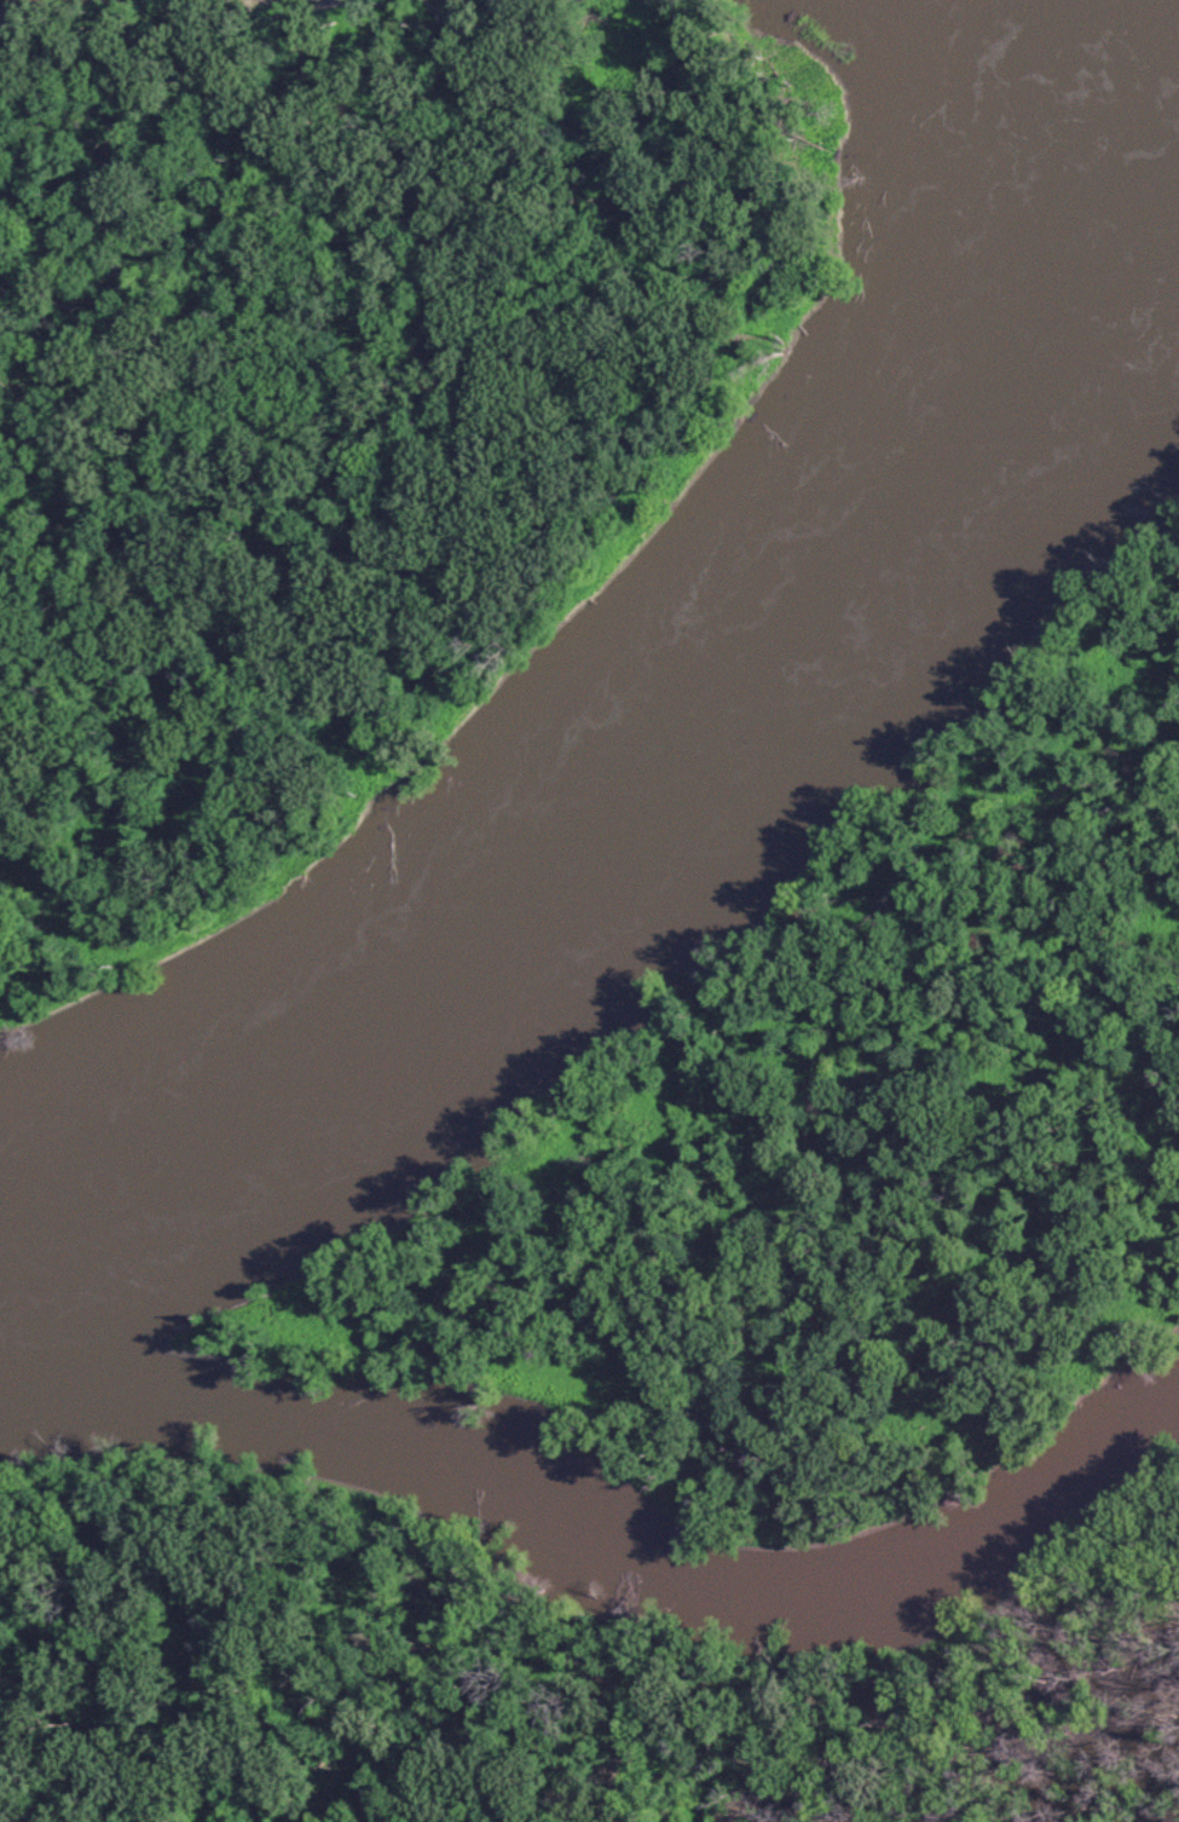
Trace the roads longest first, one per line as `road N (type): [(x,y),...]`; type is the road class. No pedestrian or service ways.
road 1 (residential): [(1051,1821),(1178,1809)]

